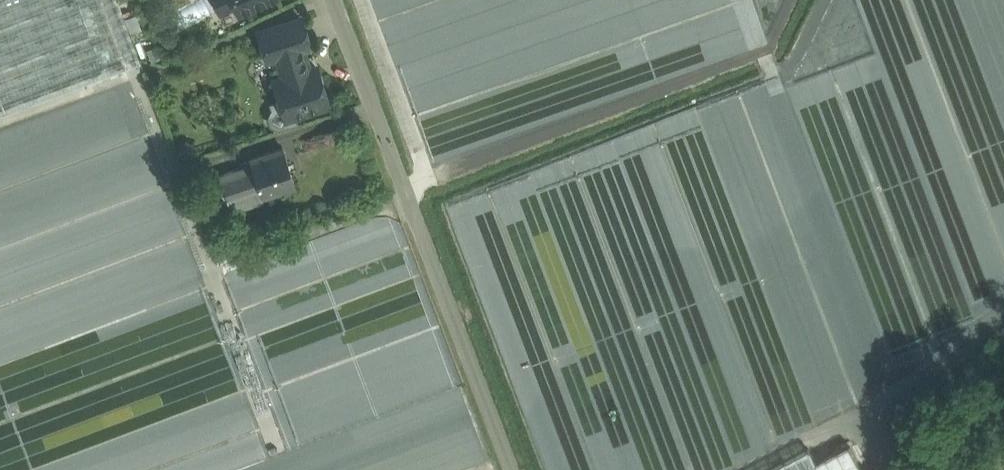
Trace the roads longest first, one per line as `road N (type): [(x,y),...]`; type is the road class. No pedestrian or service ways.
road 1 (unclassified): [(338,0),(518,469)]

